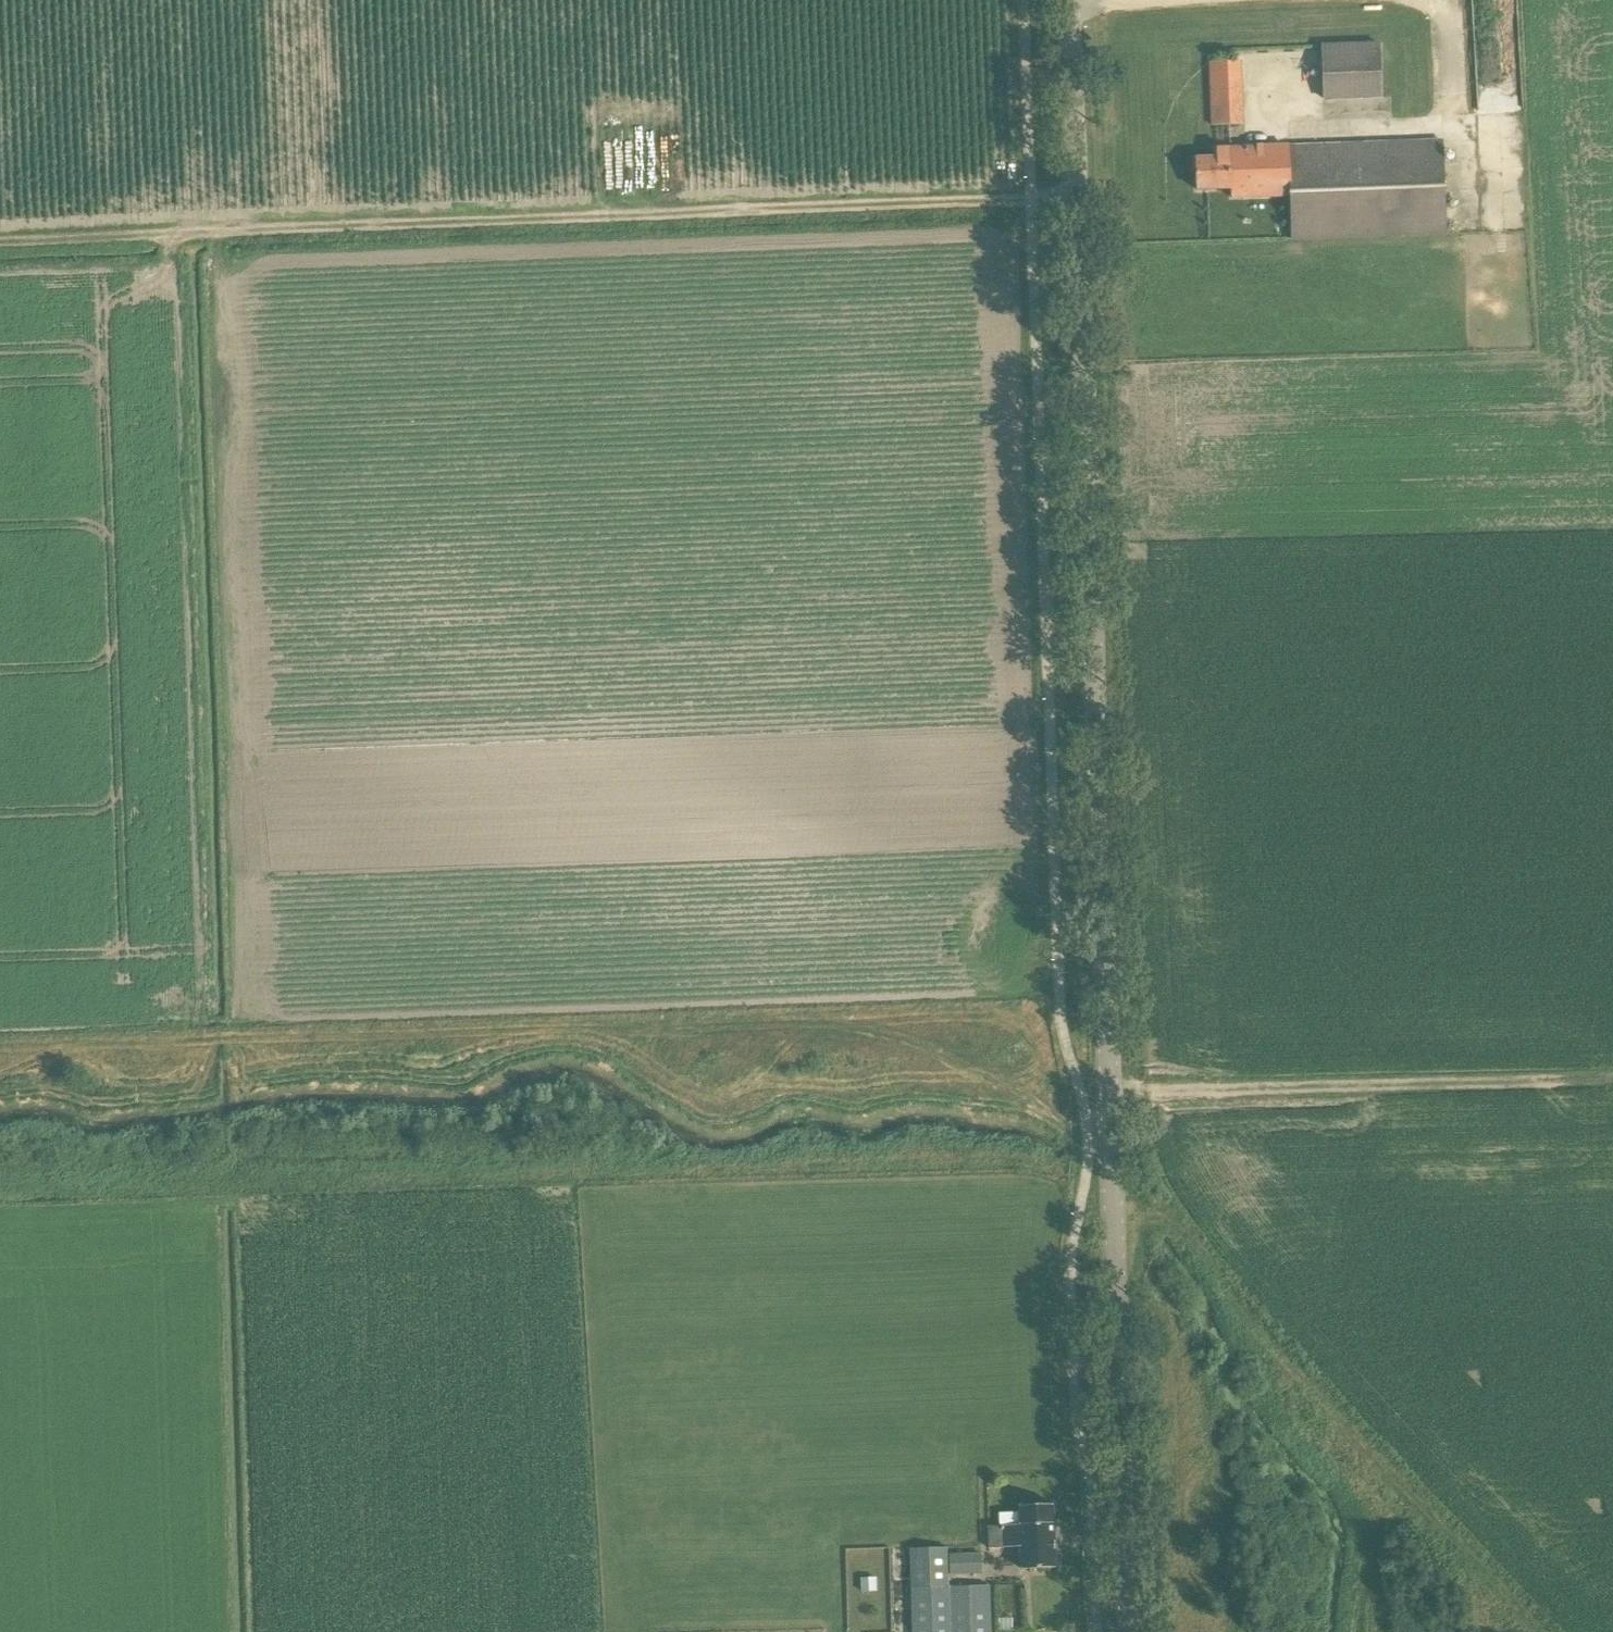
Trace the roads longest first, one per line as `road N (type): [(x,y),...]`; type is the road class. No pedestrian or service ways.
road 1 (tertiary): [(1127,1631),(1060,0)]
road 2 (track): [(0,248),(1066,204)]

